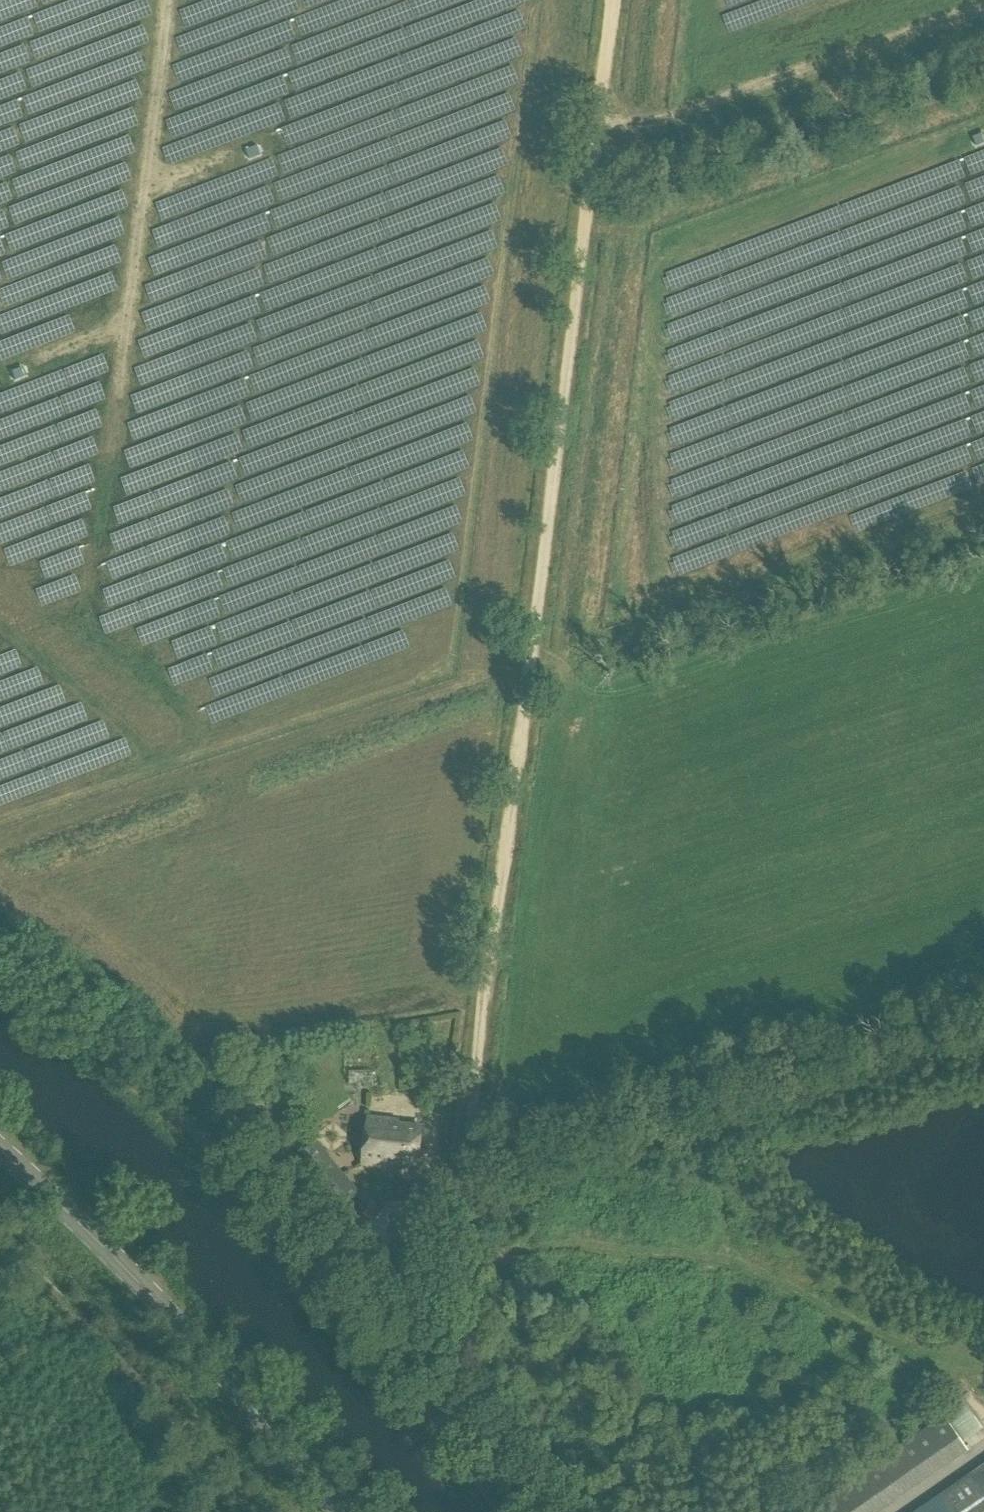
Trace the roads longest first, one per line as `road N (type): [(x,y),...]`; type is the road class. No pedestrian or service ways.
road 1 (unclassified): [(498,1511),(430,1419),(609,0)]
road 2 (secondary): [(340,1511),(99,1238),(0,1148)]

